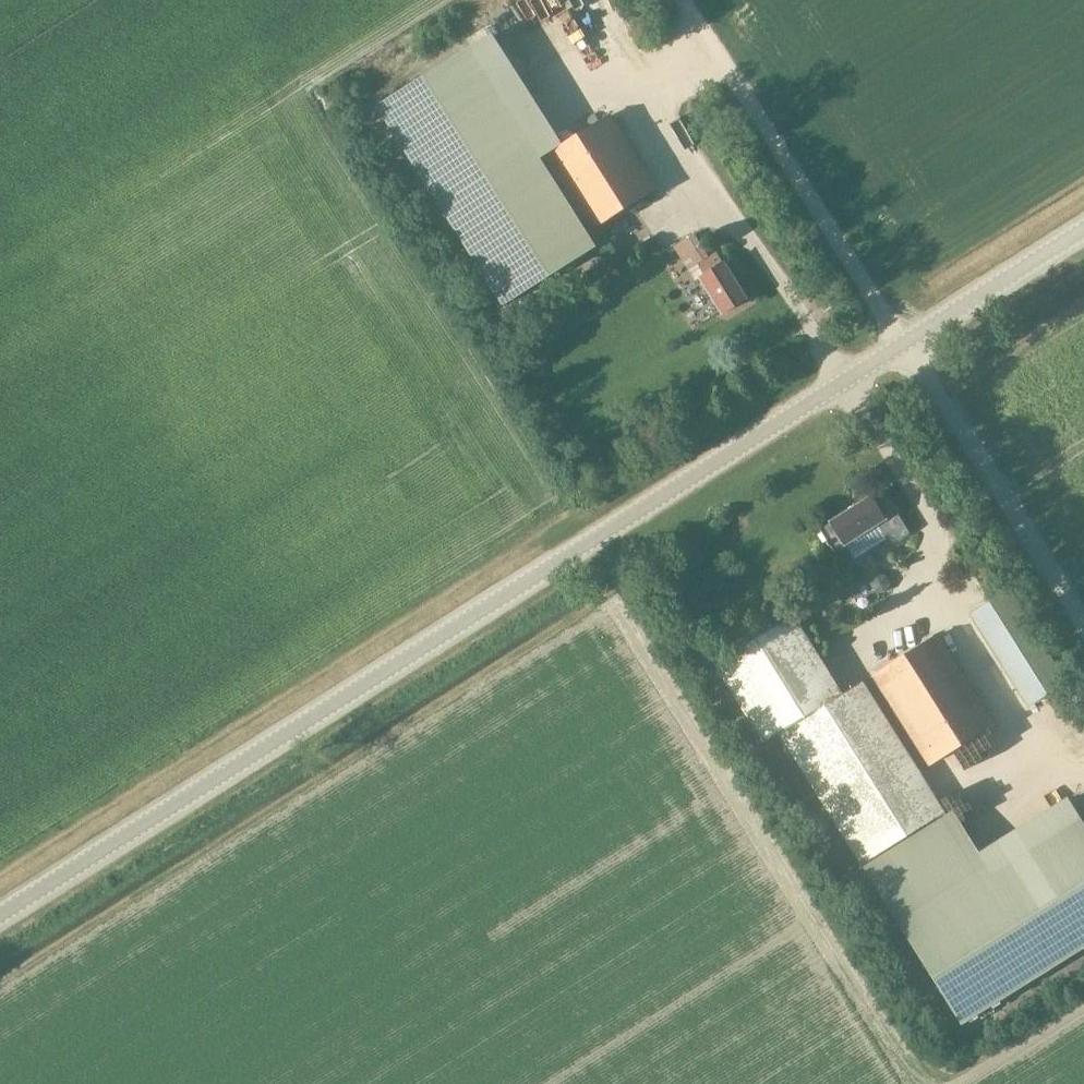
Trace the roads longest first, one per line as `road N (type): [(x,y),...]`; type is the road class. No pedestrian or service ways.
road 1 (unclassified): [(0,916),(1083,230)]

